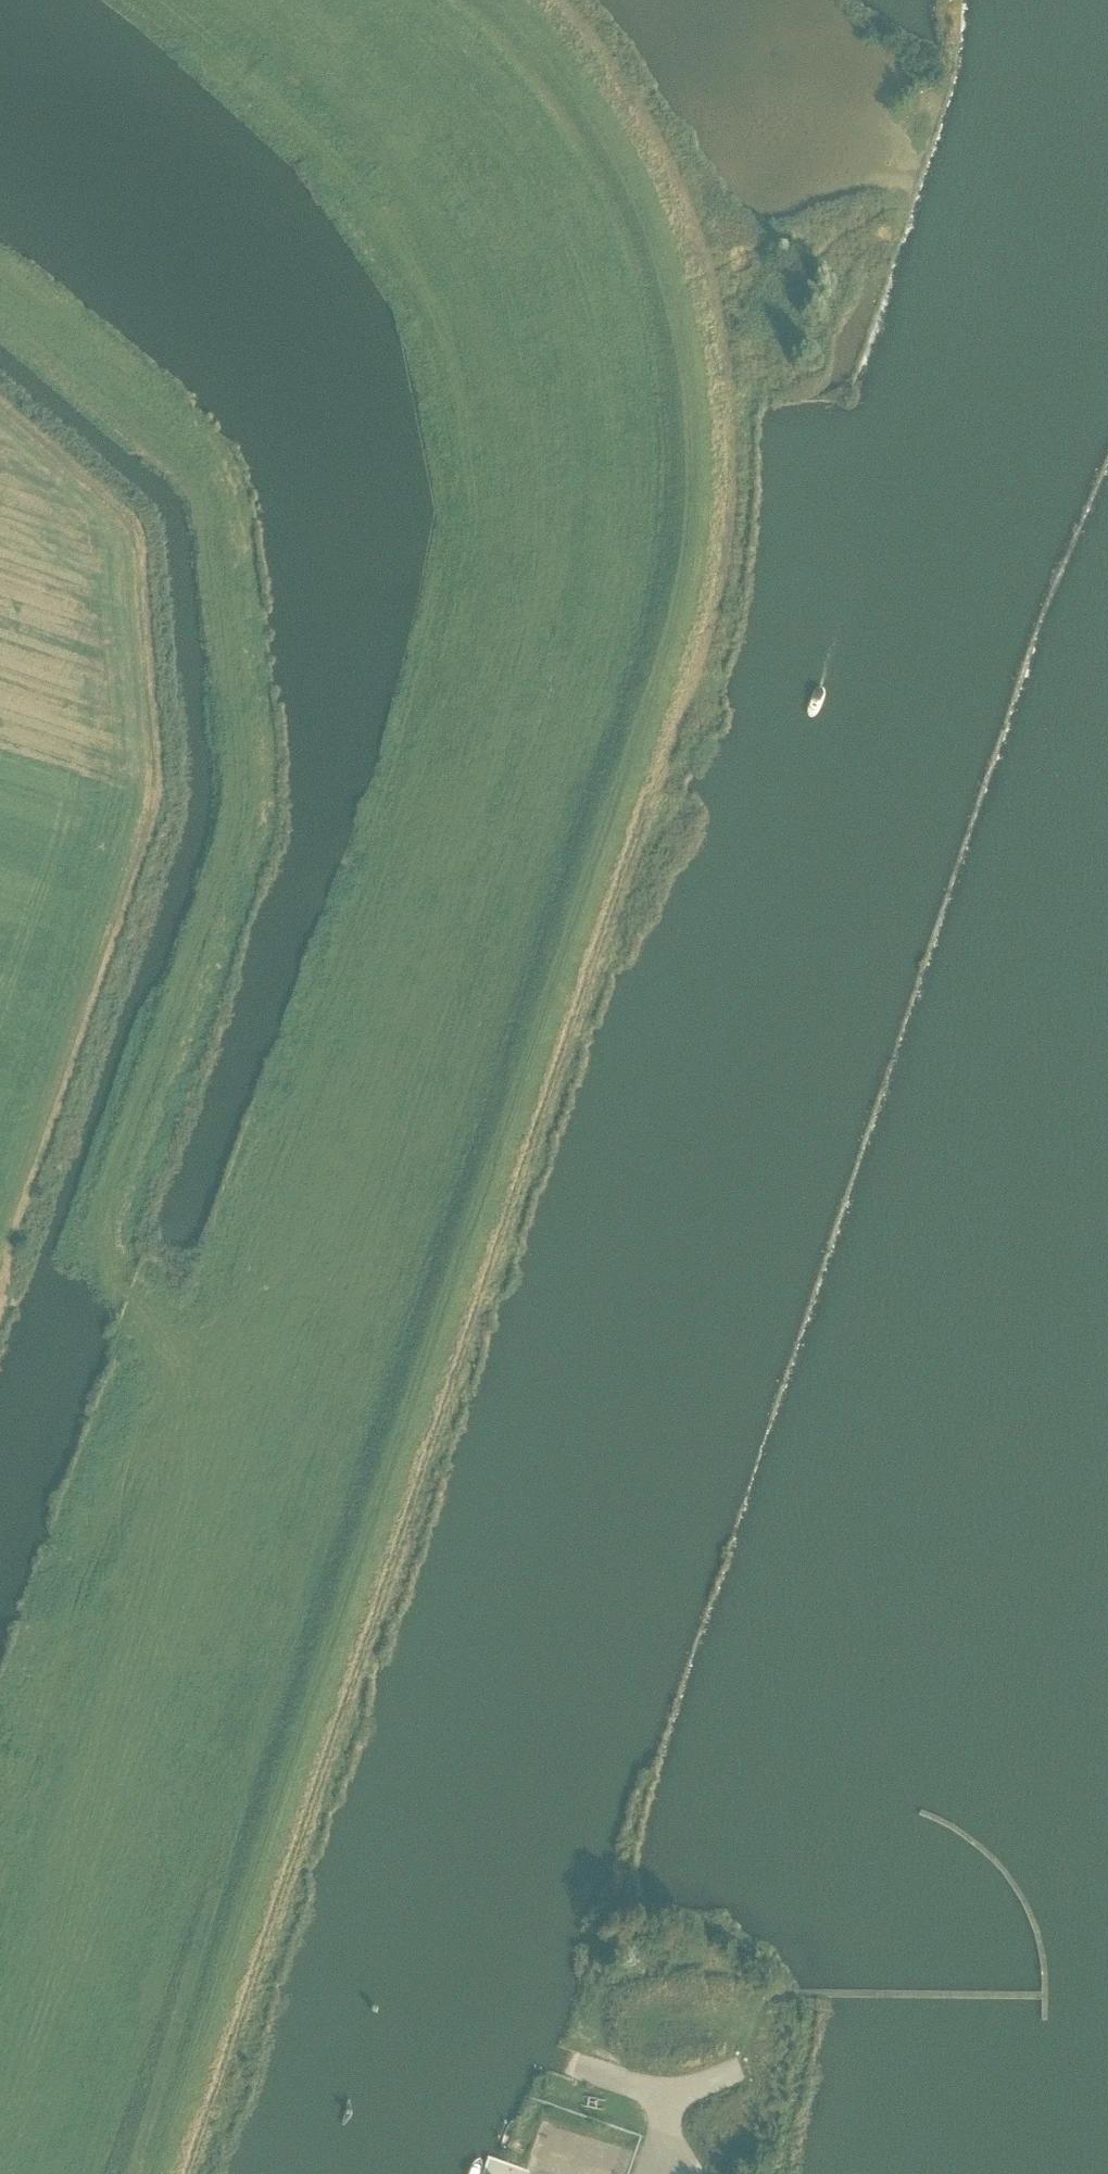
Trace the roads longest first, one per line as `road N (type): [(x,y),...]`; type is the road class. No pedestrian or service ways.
road 1 (track): [(498,0),(593,113),(650,224),(670,290),(693,437),(689,551),(636,751),(151,2173)]

